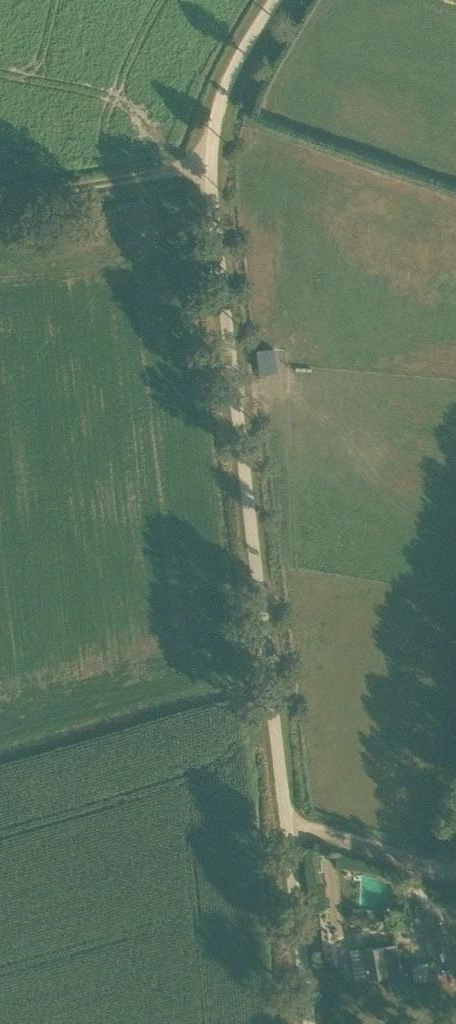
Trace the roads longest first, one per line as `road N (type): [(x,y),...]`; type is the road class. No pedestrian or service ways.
road 1 (unclassified): [(306,1023),(209,166),(214,117),(277,0)]
road 2 (track): [(0,195),(209,166)]
road 3 (track): [(455,875),(282,825)]

